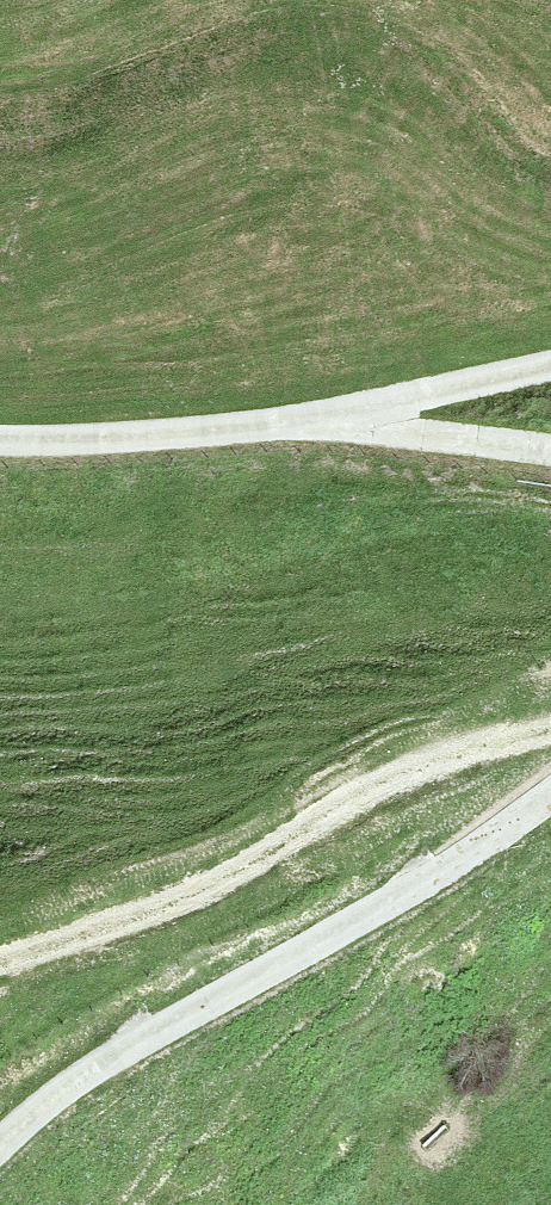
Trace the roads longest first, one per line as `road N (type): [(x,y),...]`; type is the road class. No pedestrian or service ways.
road 1 (track): [(550,794),(393,900),(84,1074),(0,1146)]
road 2 (track): [(0,965),(171,904),(446,761),(550,735)]
road 3 (track): [(0,441),(308,428)]
road 4 (track): [(550,376),(308,428)]
road 5 (track): [(308,428),(550,451)]

